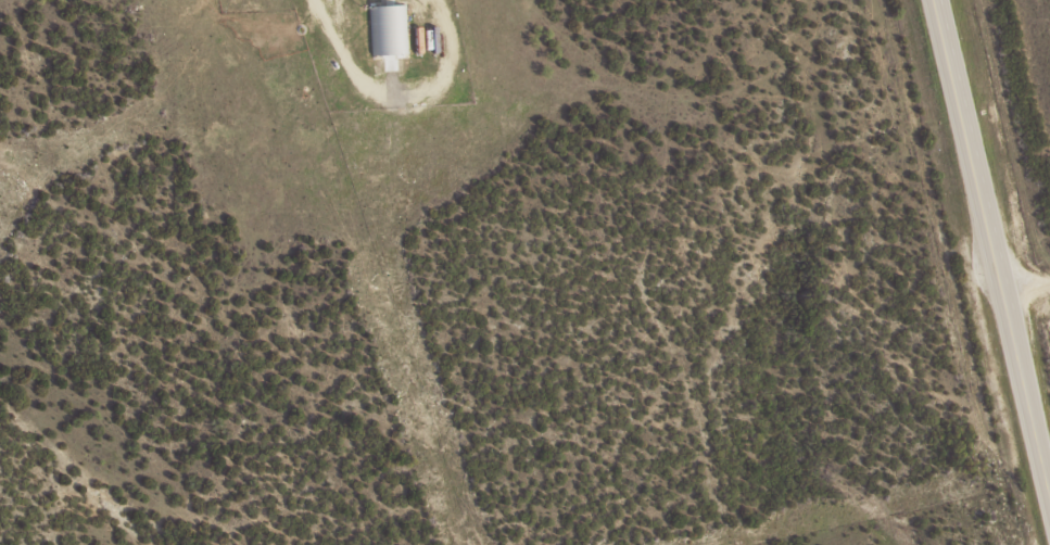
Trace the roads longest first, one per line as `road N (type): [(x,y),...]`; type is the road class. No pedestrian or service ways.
road 1 (residential): [(891,544),(776,0)]
road 2 (primary): [(1049,491),(933,0)]

